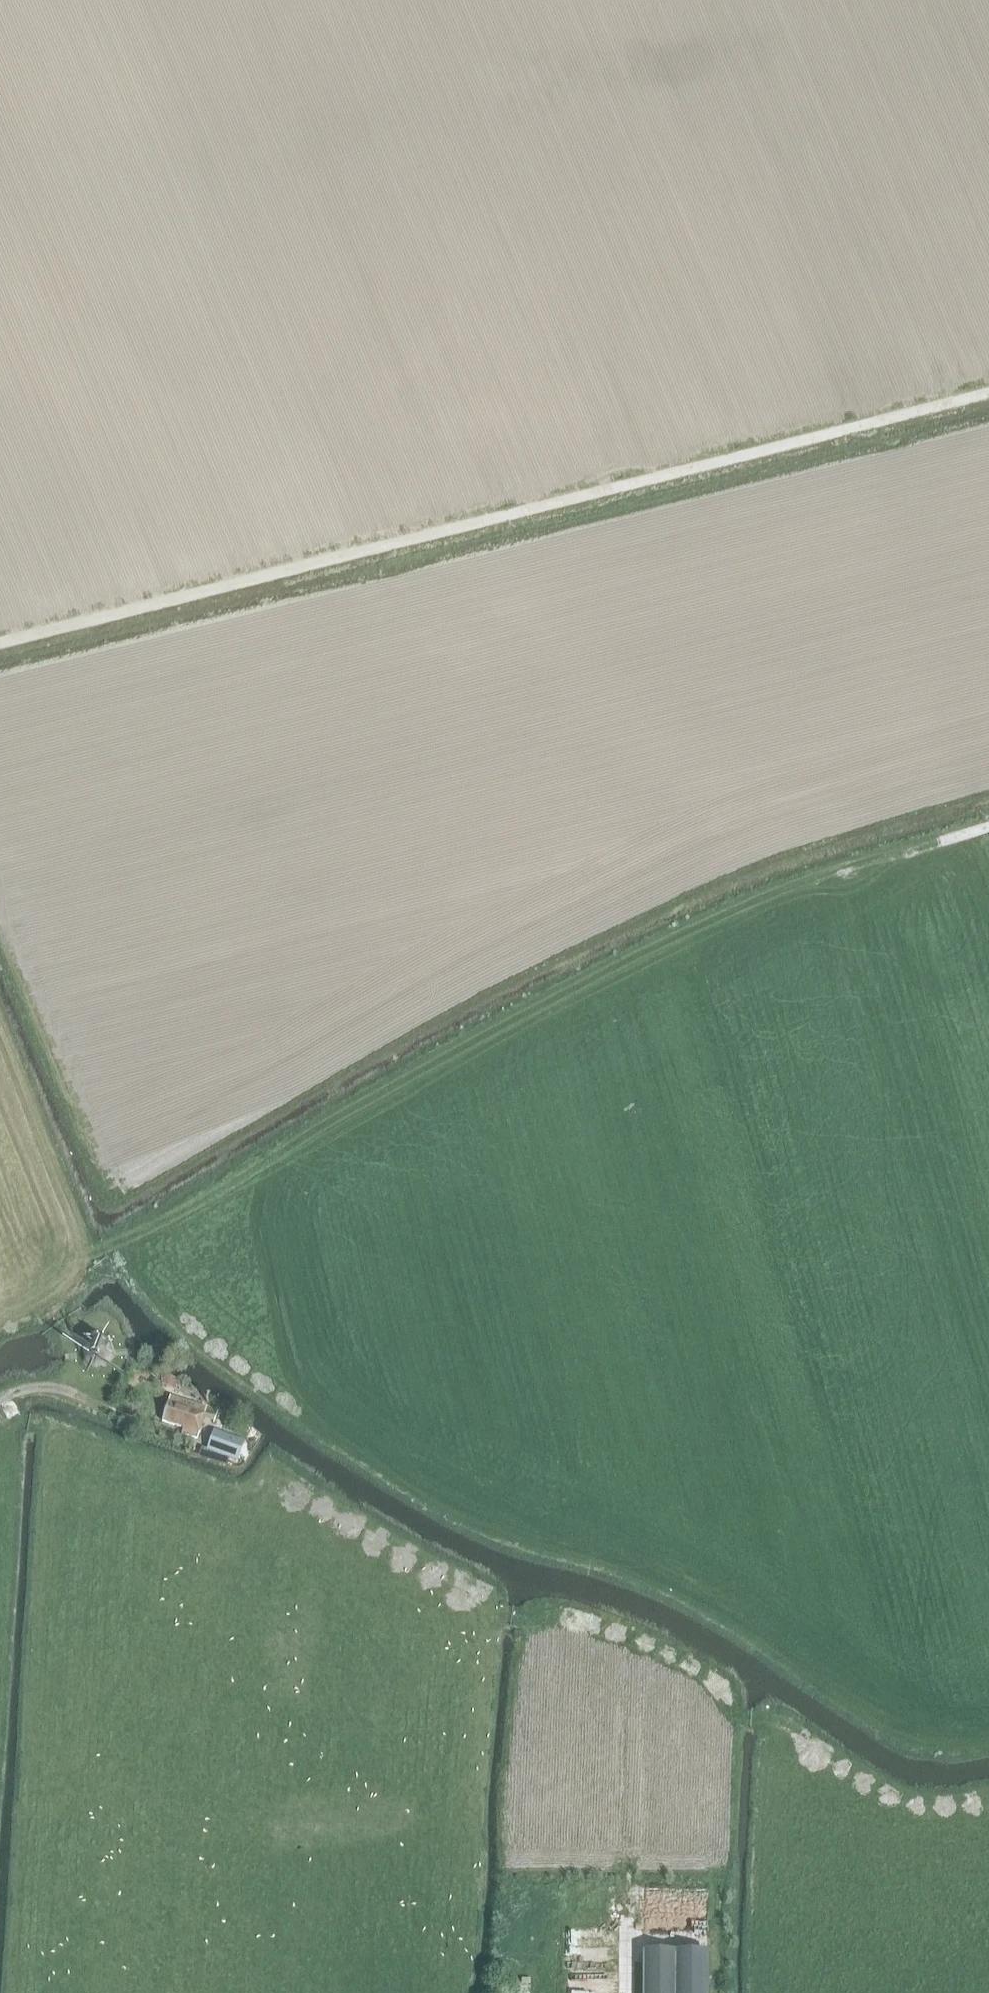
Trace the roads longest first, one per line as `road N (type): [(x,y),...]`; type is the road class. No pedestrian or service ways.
road 1 (track): [(988,392),(0,643)]

